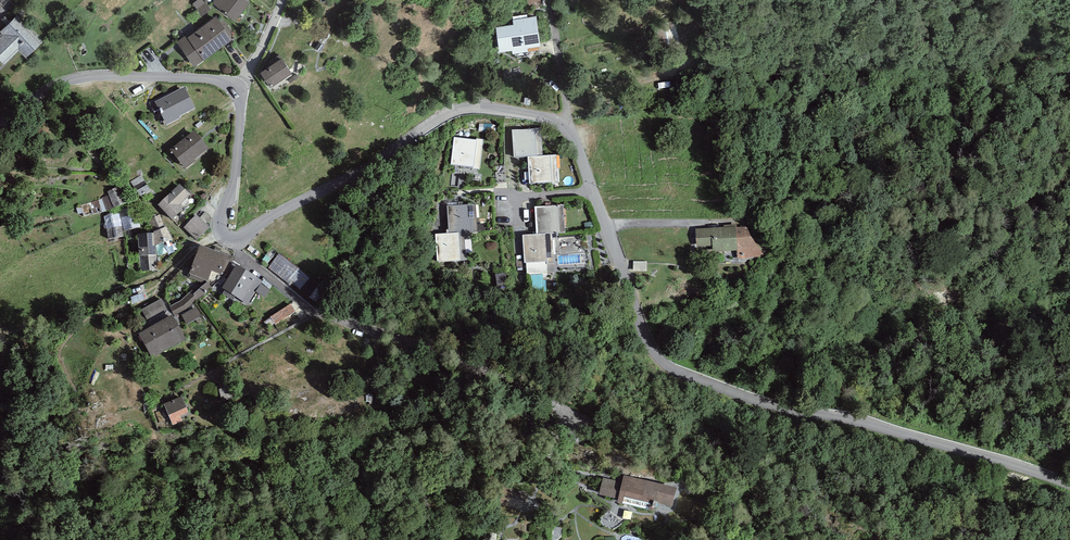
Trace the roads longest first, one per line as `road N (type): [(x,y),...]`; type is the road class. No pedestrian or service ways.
road 1 (residential): [(222,231),(242,237),(455,110),(543,117),(575,144),(660,361)]
road 2 (unclassified): [(660,361),(767,404),(860,420),(1069,484)]
road 3 (residential): [(0,126),(79,78),(206,78),(237,89)]
road 4 (residential): [(237,89),(236,163),(222,231)]

